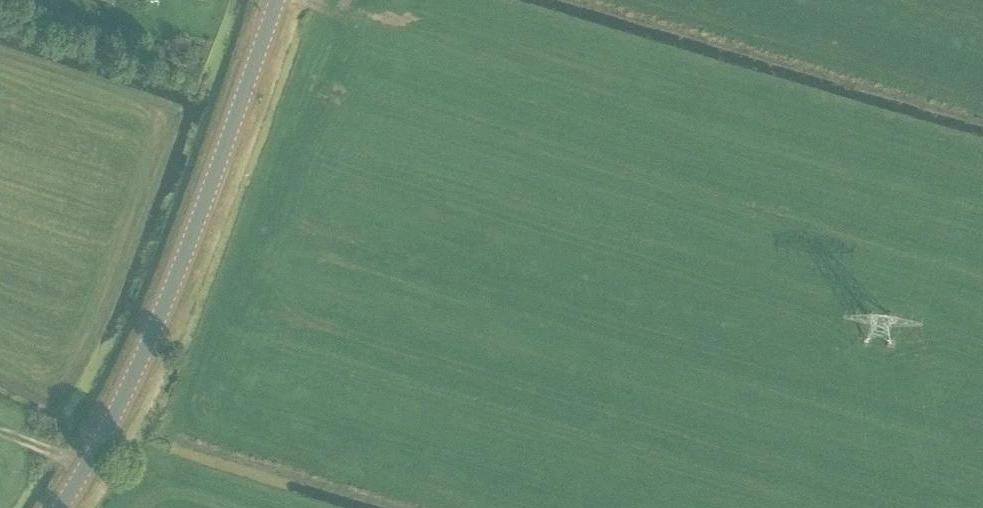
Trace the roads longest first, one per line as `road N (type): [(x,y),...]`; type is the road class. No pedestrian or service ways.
road 1 (tertiary): [(59,507),(145,350),(277,0)]

